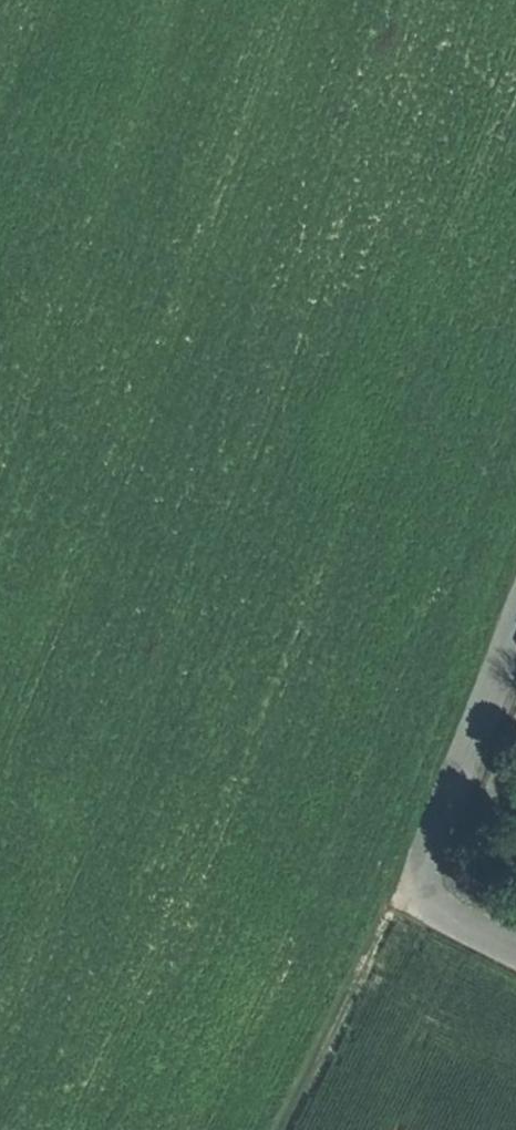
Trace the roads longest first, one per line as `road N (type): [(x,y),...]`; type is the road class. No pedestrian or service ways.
road 1 (residential): [(515,620),(424,853),(422,894)]
road 2 (track): [(422,894),(384,912),(279,1129)]

